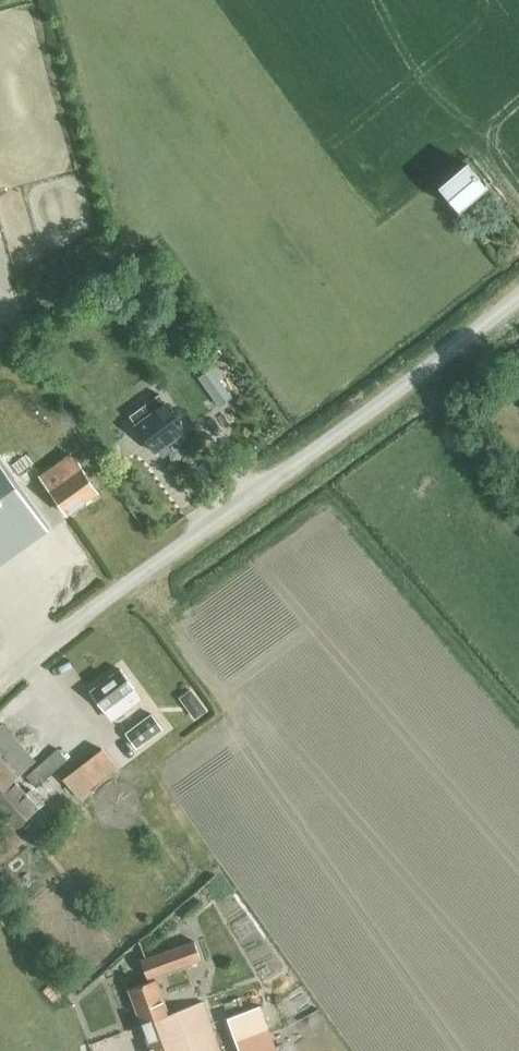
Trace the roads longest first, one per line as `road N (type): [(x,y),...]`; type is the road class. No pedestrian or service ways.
road 1 (unclassified): [(0,691),(518,294)]

